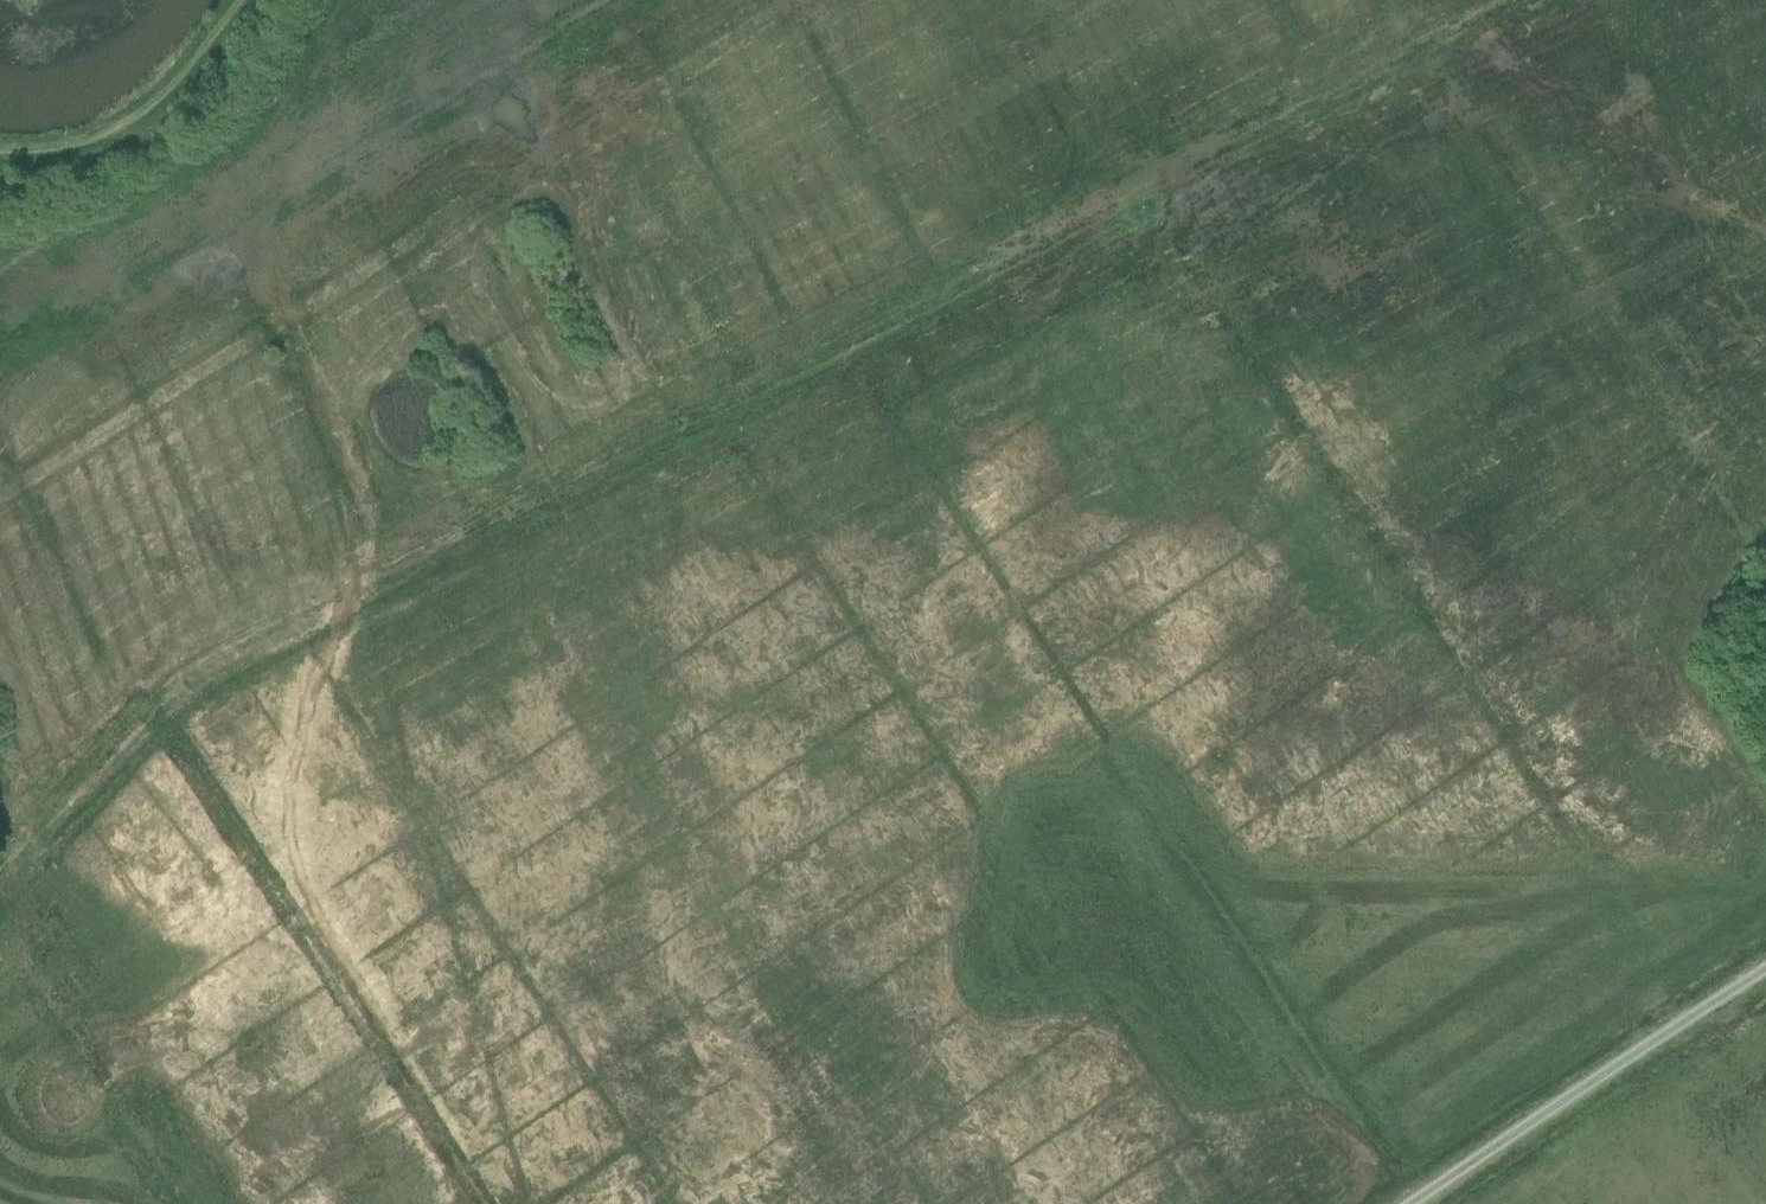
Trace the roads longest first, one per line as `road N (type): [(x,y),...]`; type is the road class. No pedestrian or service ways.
road 1 (track): [(1422,1203),(1765,975)]

